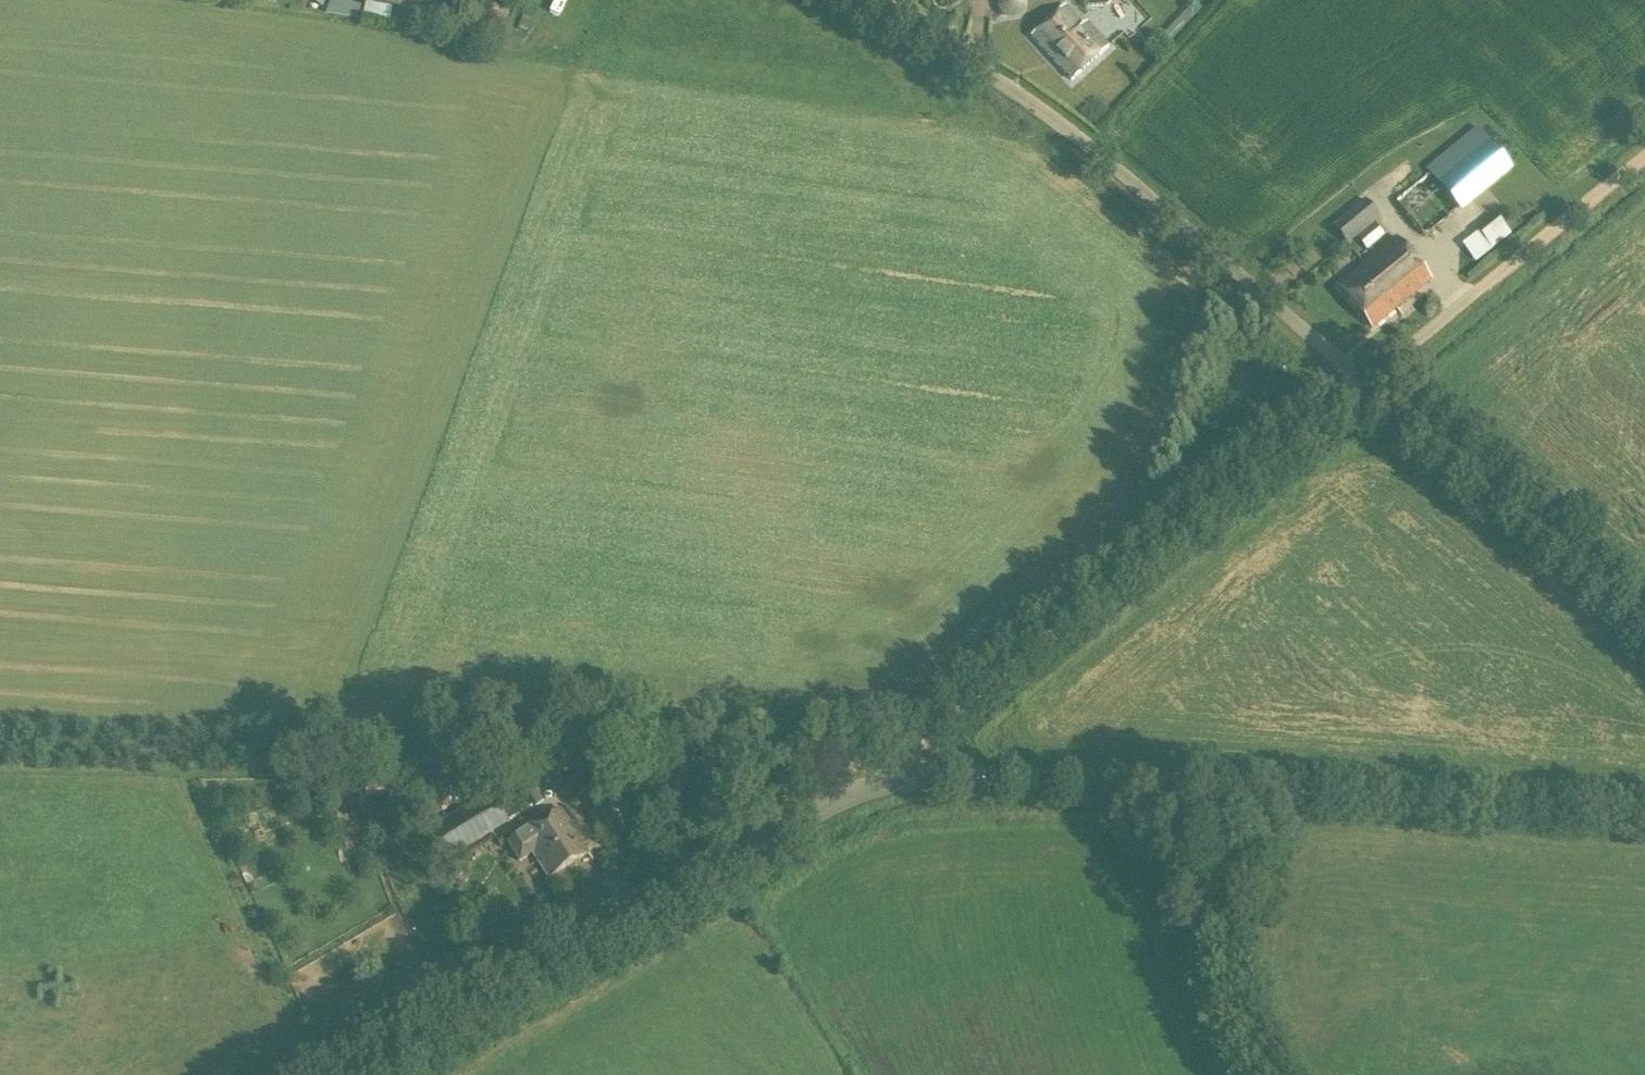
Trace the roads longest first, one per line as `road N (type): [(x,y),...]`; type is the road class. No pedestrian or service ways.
road 1 (tertiary): [(393,1074),(817,811),(882,783),(932,772),(1644,804)]
road 2 (track): [(882,783),(875,769),(807,764),(0,749)]
road 3 (unclassified): [(1364,383),(1208,241),(1021,98),(862,0)]
road 4 (track): [(882,783),(944,719),(1364,383)]
road 5 (unclassified): [(1644,621),(1364,383)]
road 6 (unclassified): [(1364,383),(1644,156)]

